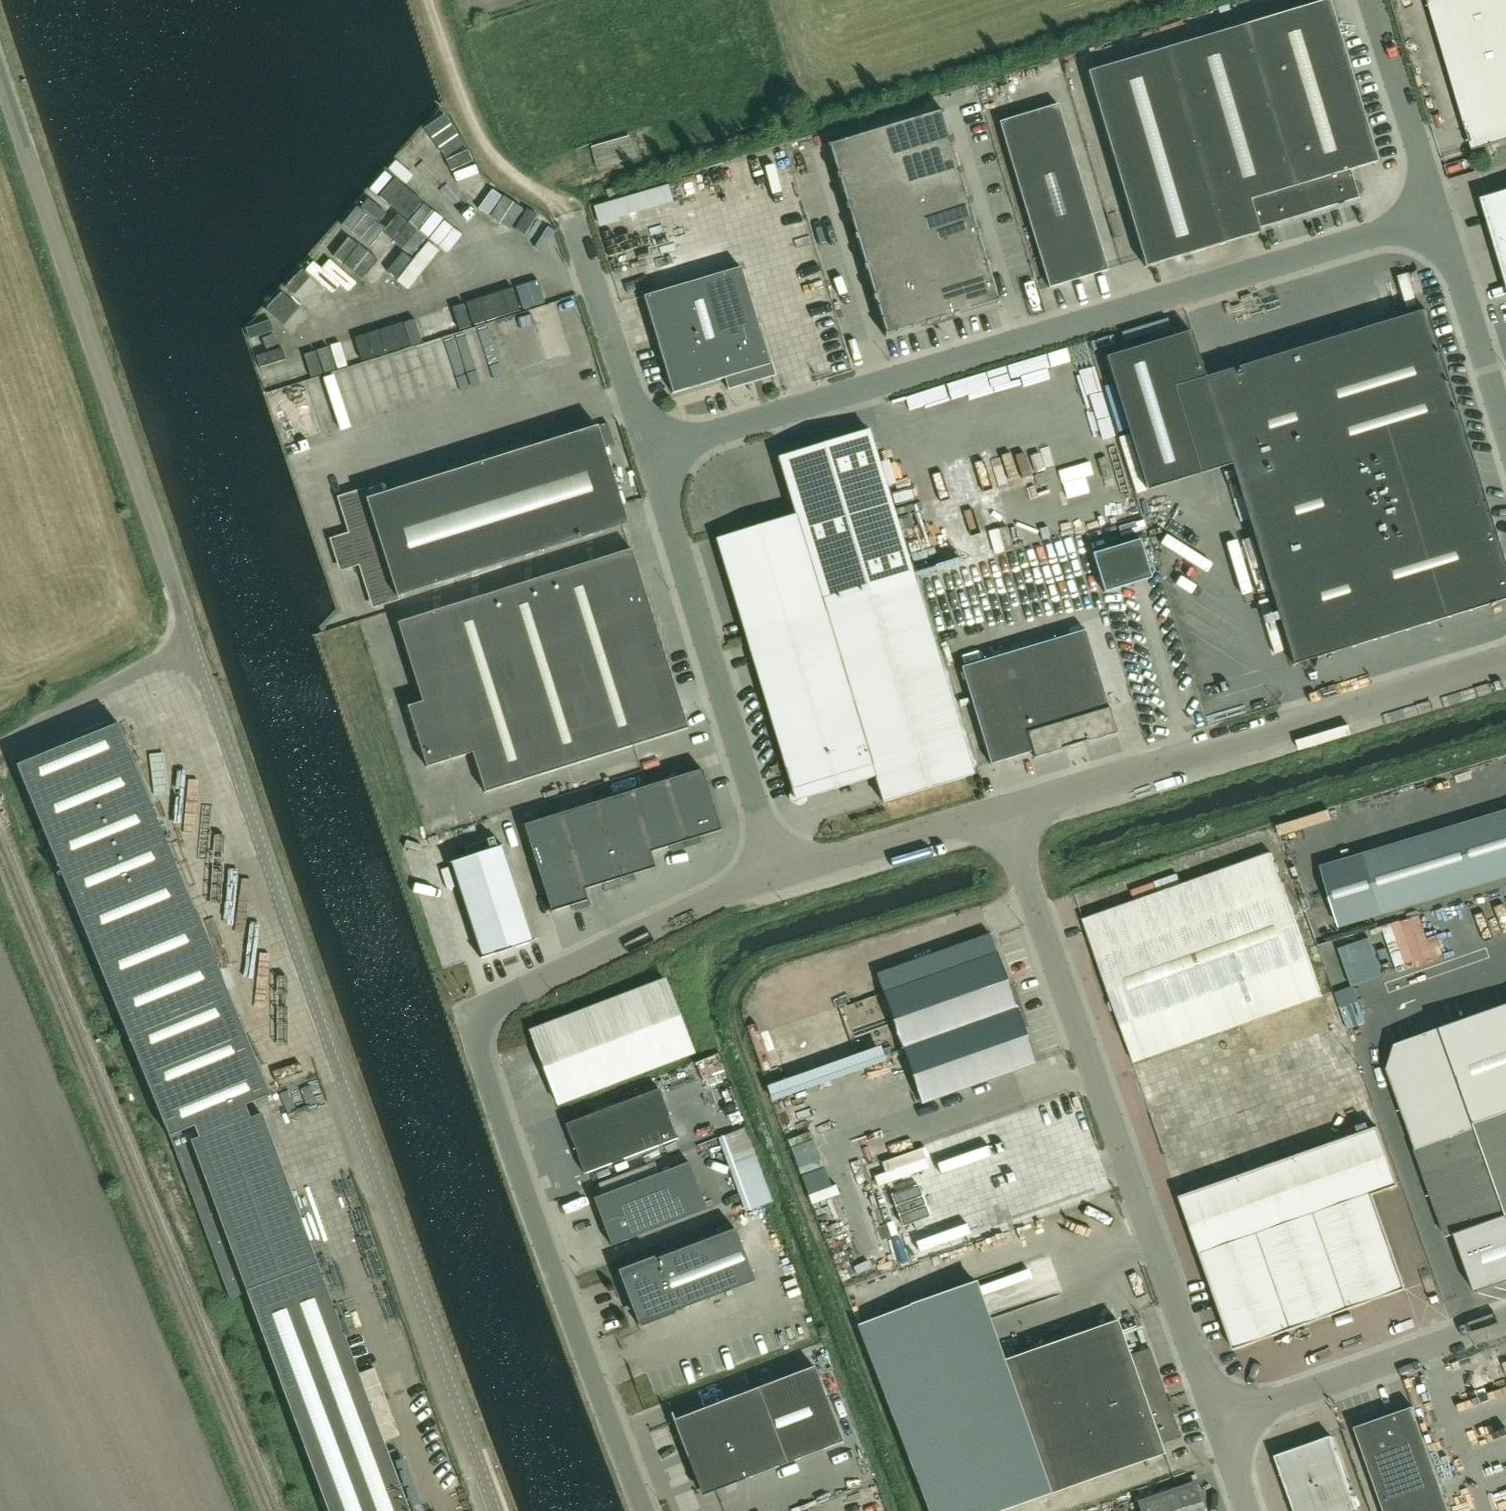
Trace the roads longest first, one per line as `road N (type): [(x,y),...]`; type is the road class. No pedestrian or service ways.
road 1 (unclassified): [(497,1510),(191,640)]
road 2 (unclassified): [(647,453),(1435,218)]
road 3 (unclassified): [(1216,1423),(1001,812)]
road 4 (unclassified): [(191,640),(0,84)]
road 5 (unclassified): [(1001,812),(1505,663)]
road 6 (residential): [(644,1510),(467,1018)]
road 7 (unclassified): [(777,878),(647,453)]
road 8 (unclassified): [(467,1018),(720,897),(777,878)]
road 9 (unclassified): [(1216,1423),(1505,1320)]
road 10 (track): [(571,219),(485,149),(428,0)]
road 11 (unclassified): [(647,453),(571,219)]
road 12 (unclassified): [(777,878),(1001,812)]
road 13 (unclassified): [(1505,436),(1435,218)]
road 14 (unclassified): [(1435,218),(1369,0)]
road 15 (unclassified): [(0,747),(191,640)]

